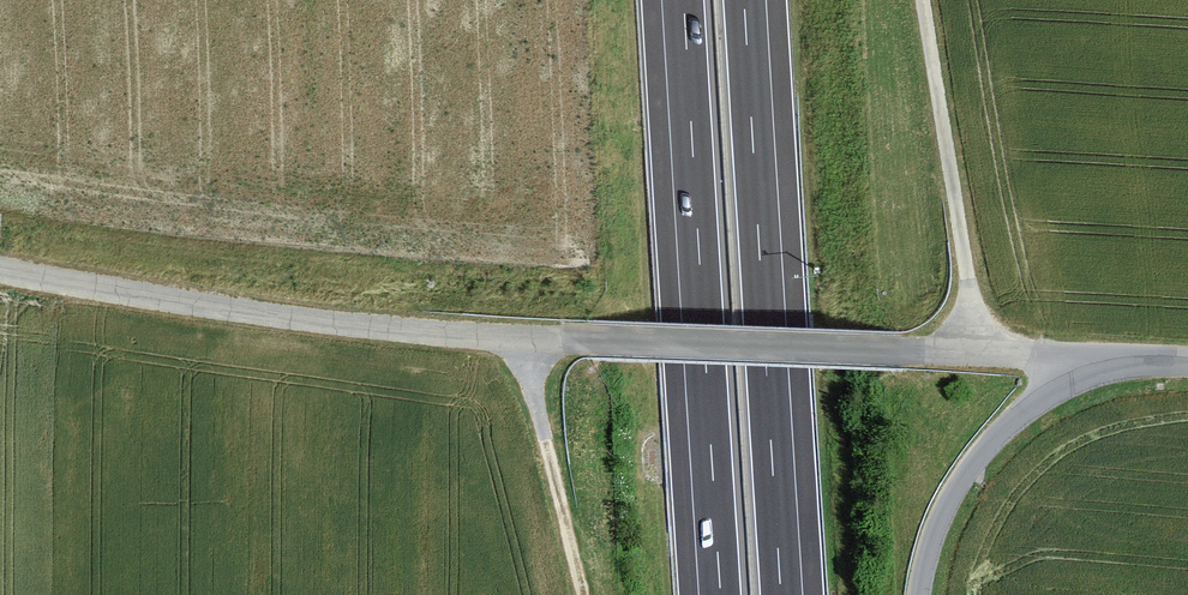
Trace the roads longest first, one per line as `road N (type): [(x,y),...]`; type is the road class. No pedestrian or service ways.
road 1 (track): [(1155,360),(519,337),(234,309),(0,272)]
road 2 (motorway): [(683,0),(720,594)]
road 3 (motorway): [(782,594),(745,0)]
road 4 (residential): [(1187,361),(1105,367),(1066,381),(1018,417),(946,505),(920,594)]
road 5 (track): [(982,354),(923,0)]
road 6 (track): [(519,337),(584,594)]

